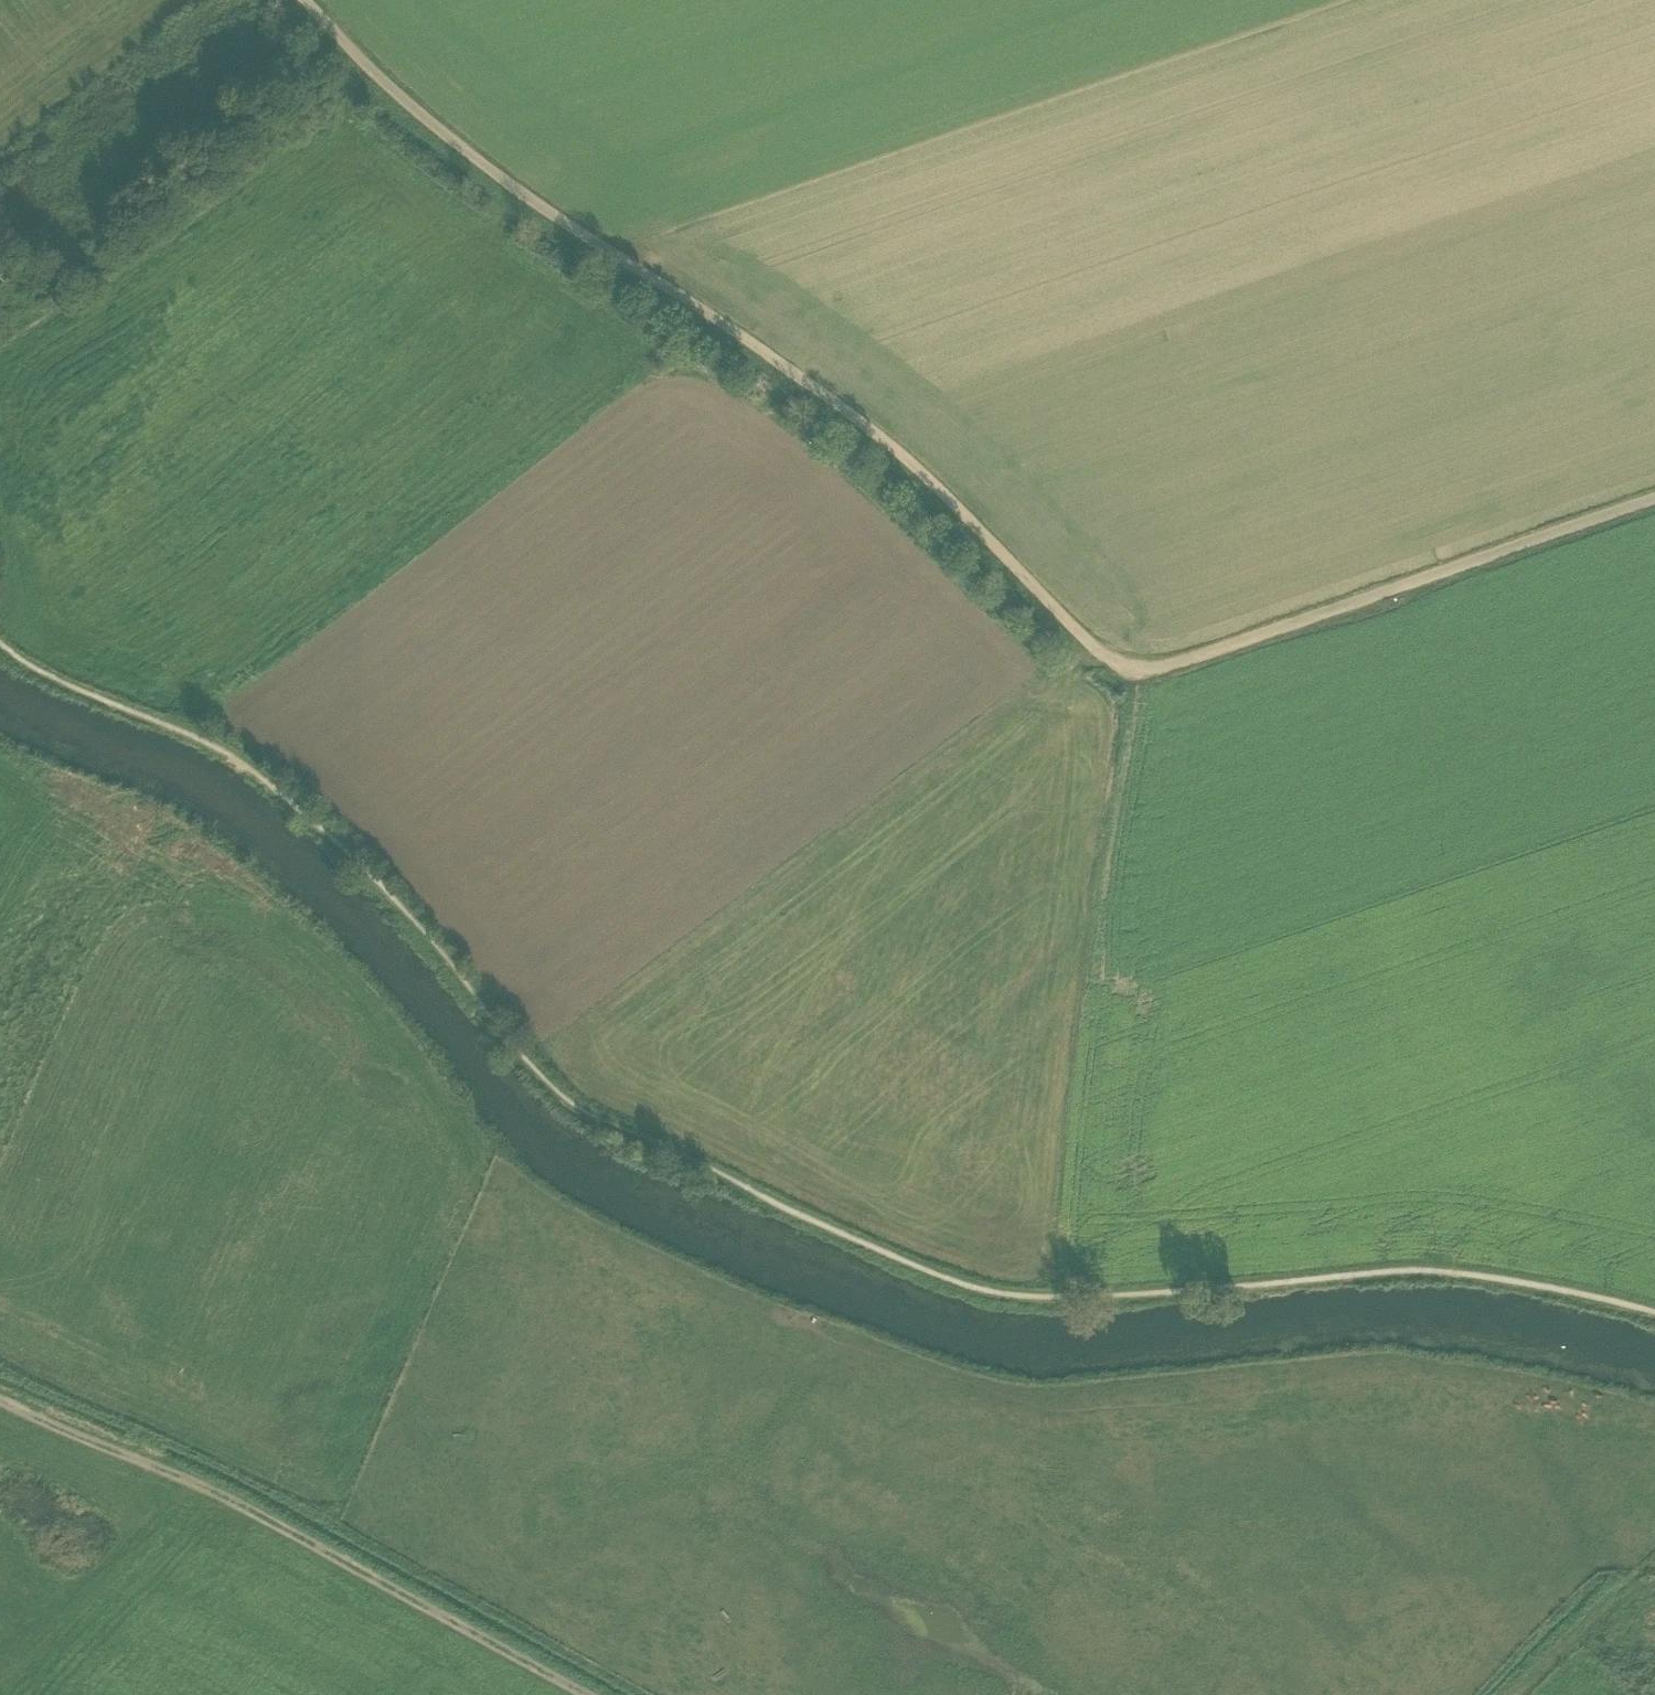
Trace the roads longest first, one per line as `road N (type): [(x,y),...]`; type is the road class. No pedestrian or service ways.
road 1 (track): [(307,0),(436,131),(903,454),(1129,679),(1654,499)]
road 2 (track): [(587,1694),(215,1491),(0,1402)]
road 3 (track): [(1616,1594),(1515,1694)]

